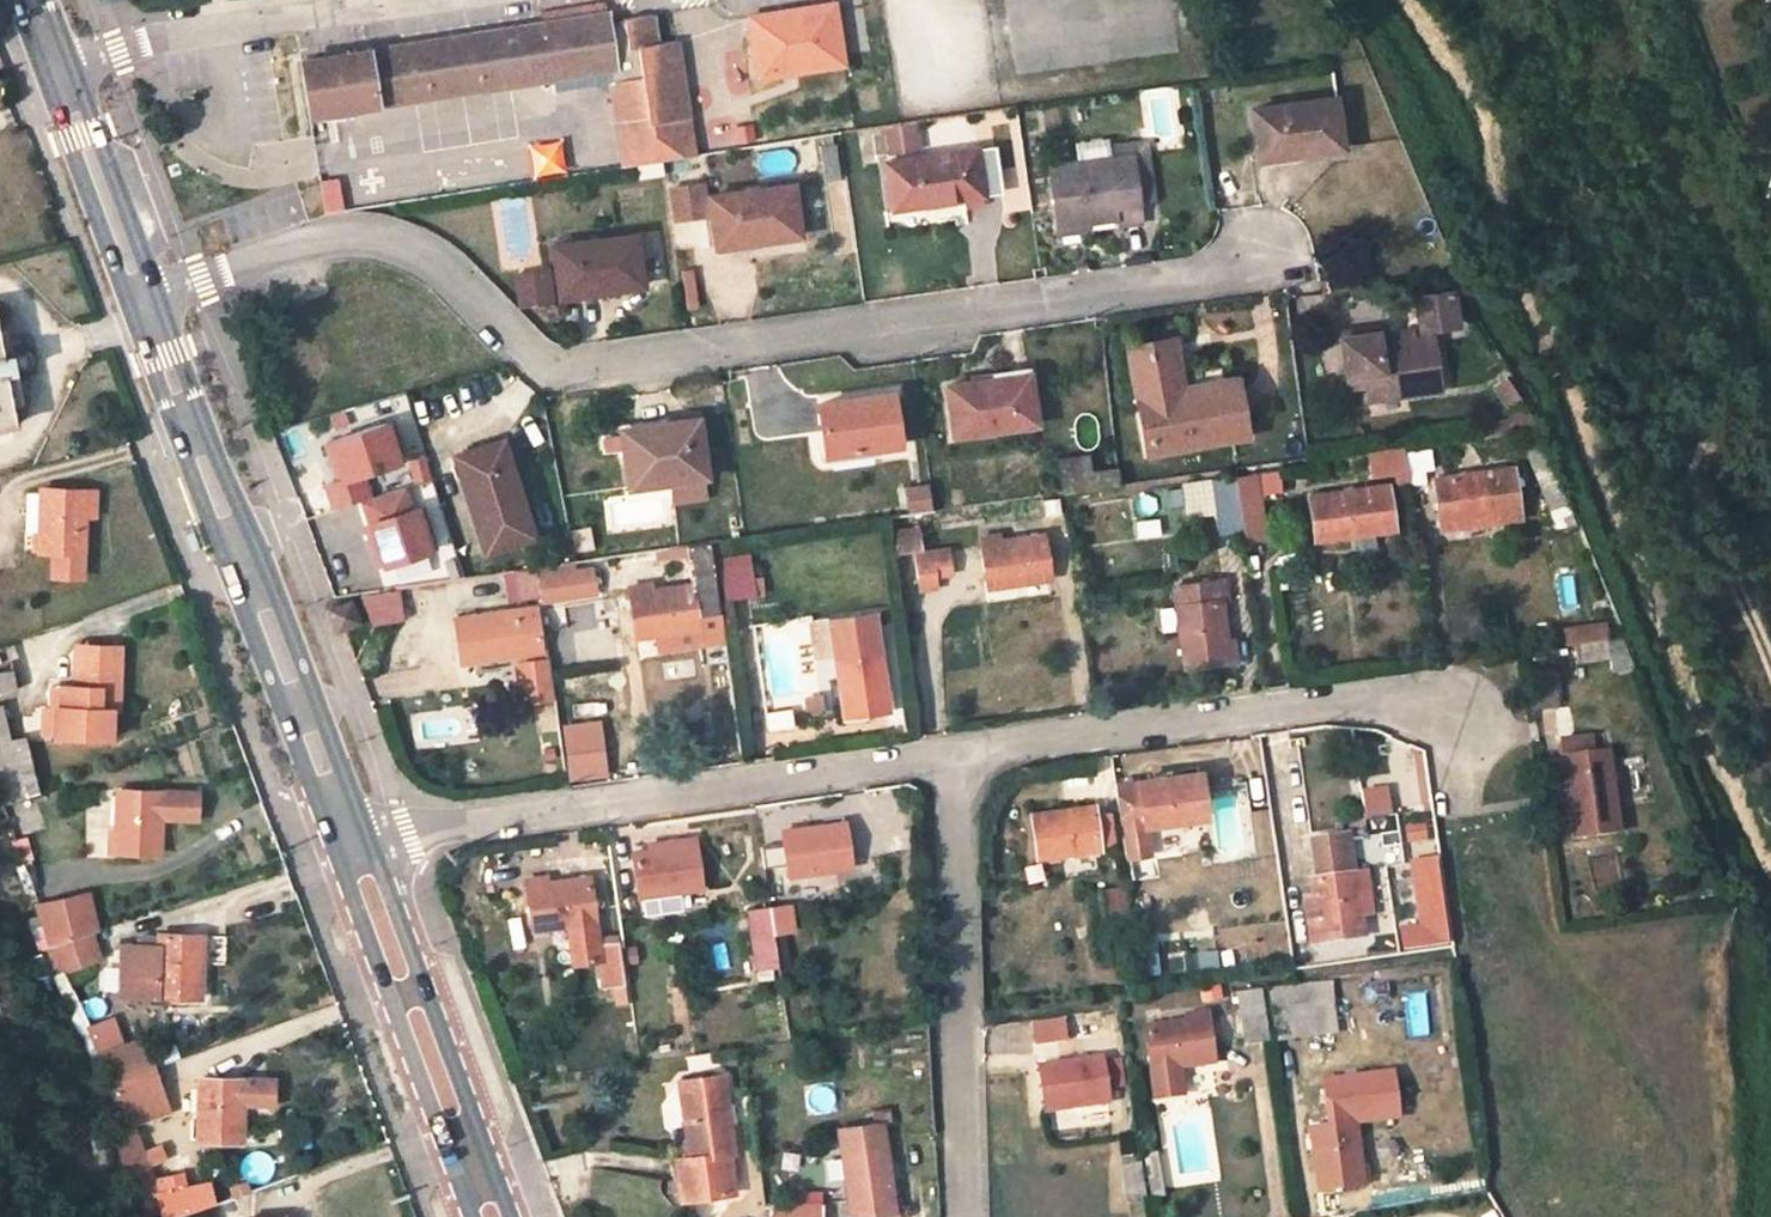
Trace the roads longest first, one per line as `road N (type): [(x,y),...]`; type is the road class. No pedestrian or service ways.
road 1 (residential): [(1293,268),(585,367),(540,361),(419,251),(361,236),(305,244),(156,301)]
road 2 (residential): [(955,758),(437,828),(362,847)]
road 3 (primary): [(362,847),(156,301)]
road 4 (residential): [(1465,721),(1367,701),(955,758)]
road 5 (residential): [(963,1216),(955,758)]
road 6 (primary): [(501,1216),(362,847)]
road 7 (residential): [(405,0),(210,28),(67,66)]
road 8 (track): [(1770,658),(1707,518),(1701,456),(1725,424),(1770,392)]
road 9 (primary): [(156,301),(67,66)]

